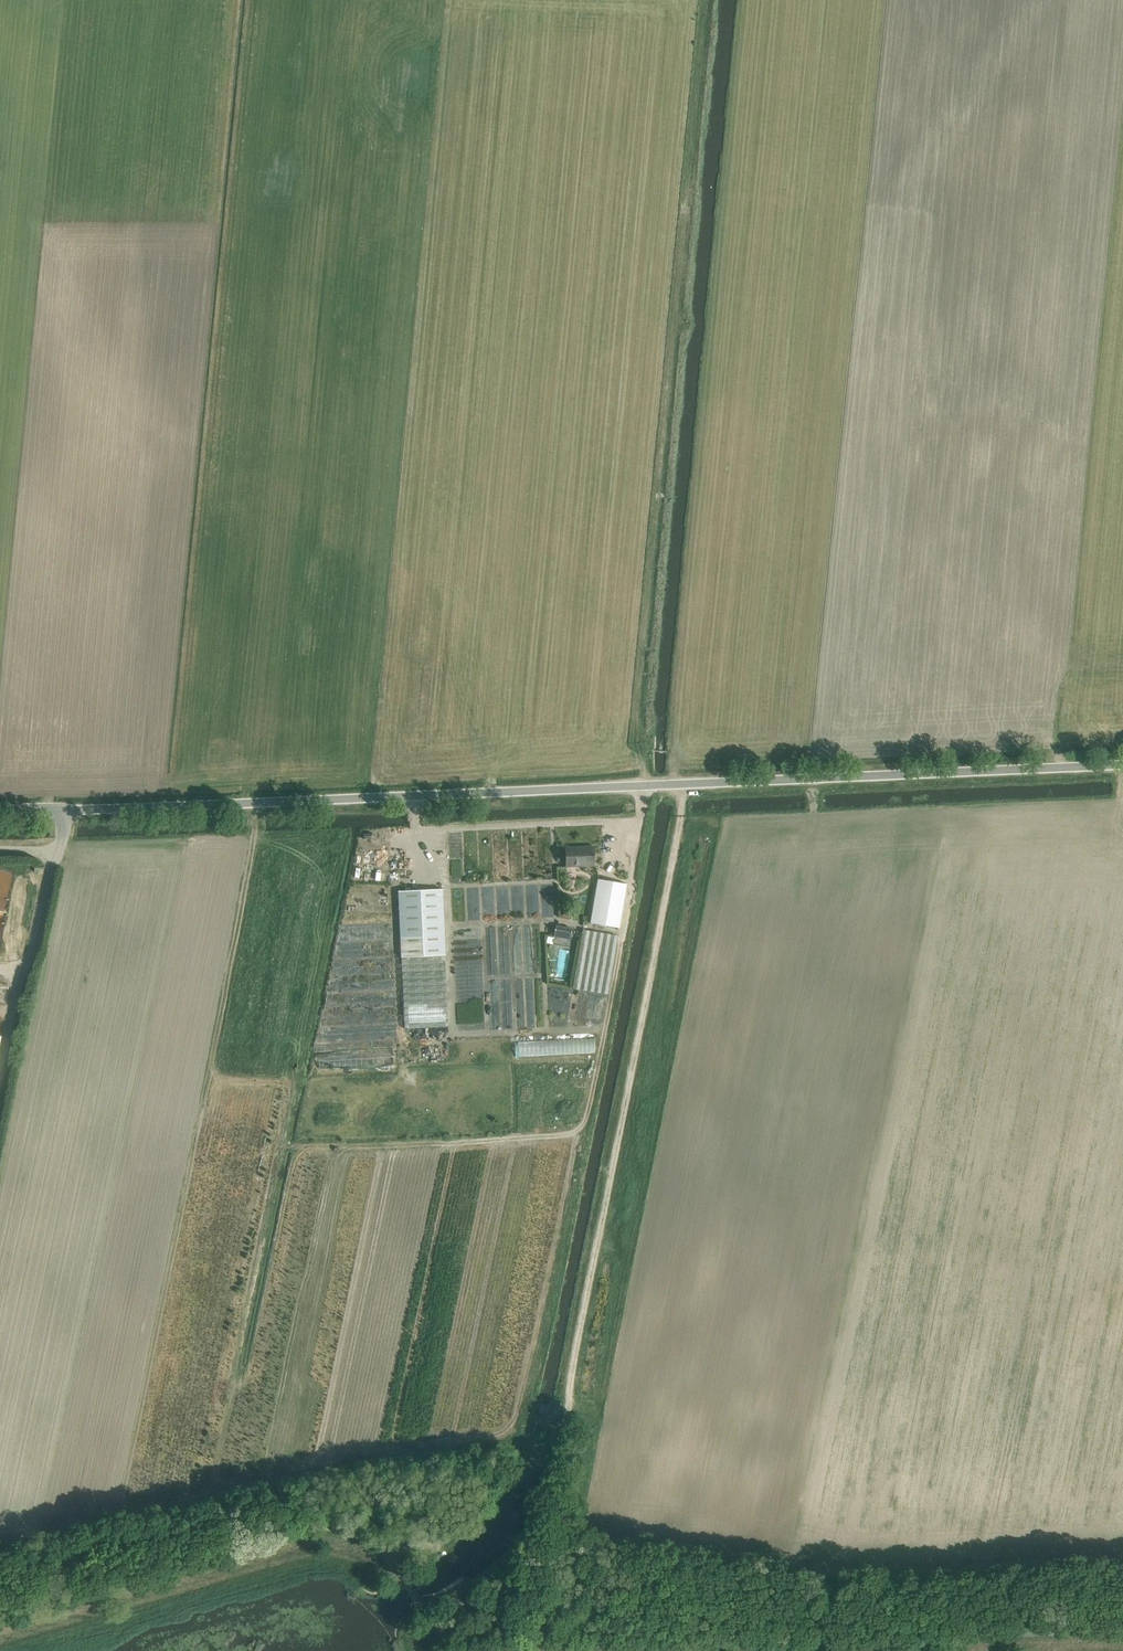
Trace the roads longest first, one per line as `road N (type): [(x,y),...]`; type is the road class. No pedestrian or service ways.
road 1 (unclassified): [(1122,765),(0,811)]

